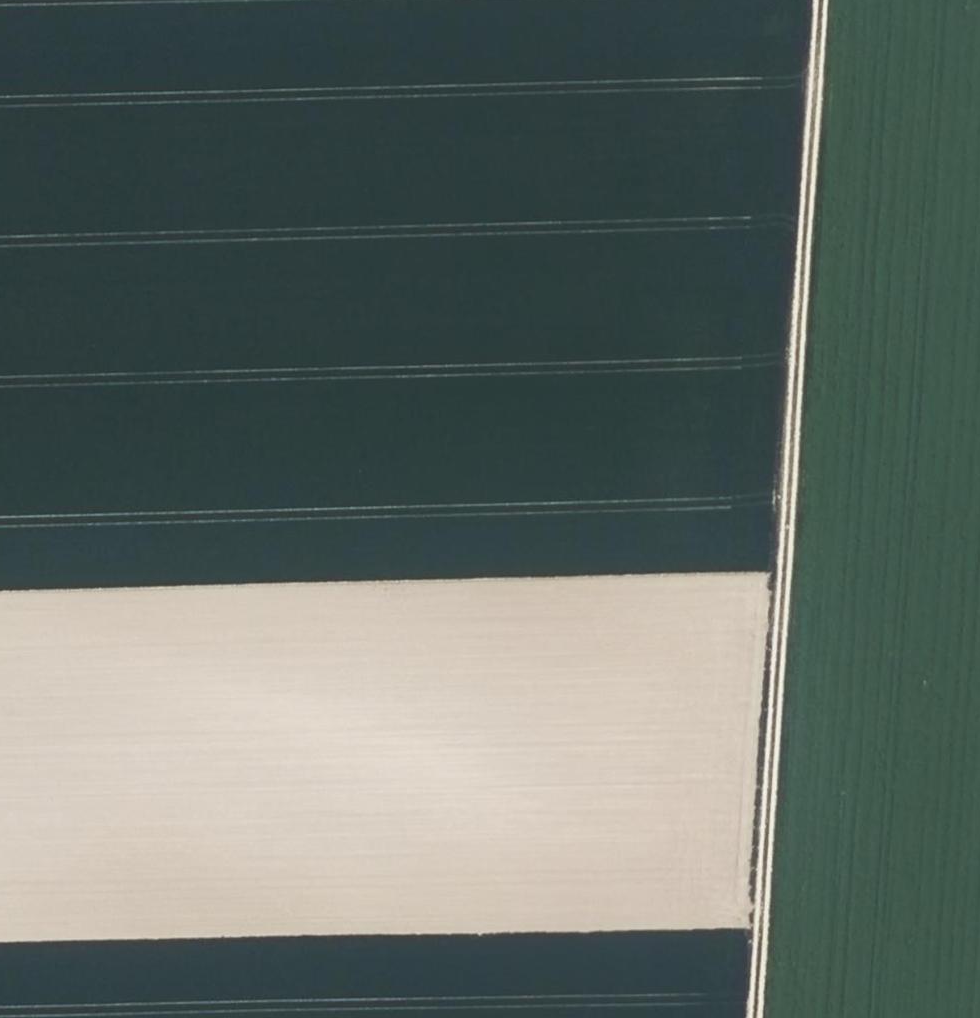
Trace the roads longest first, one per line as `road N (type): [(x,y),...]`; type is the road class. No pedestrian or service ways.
road 1 (track): [(809,0),(740,1017)]

